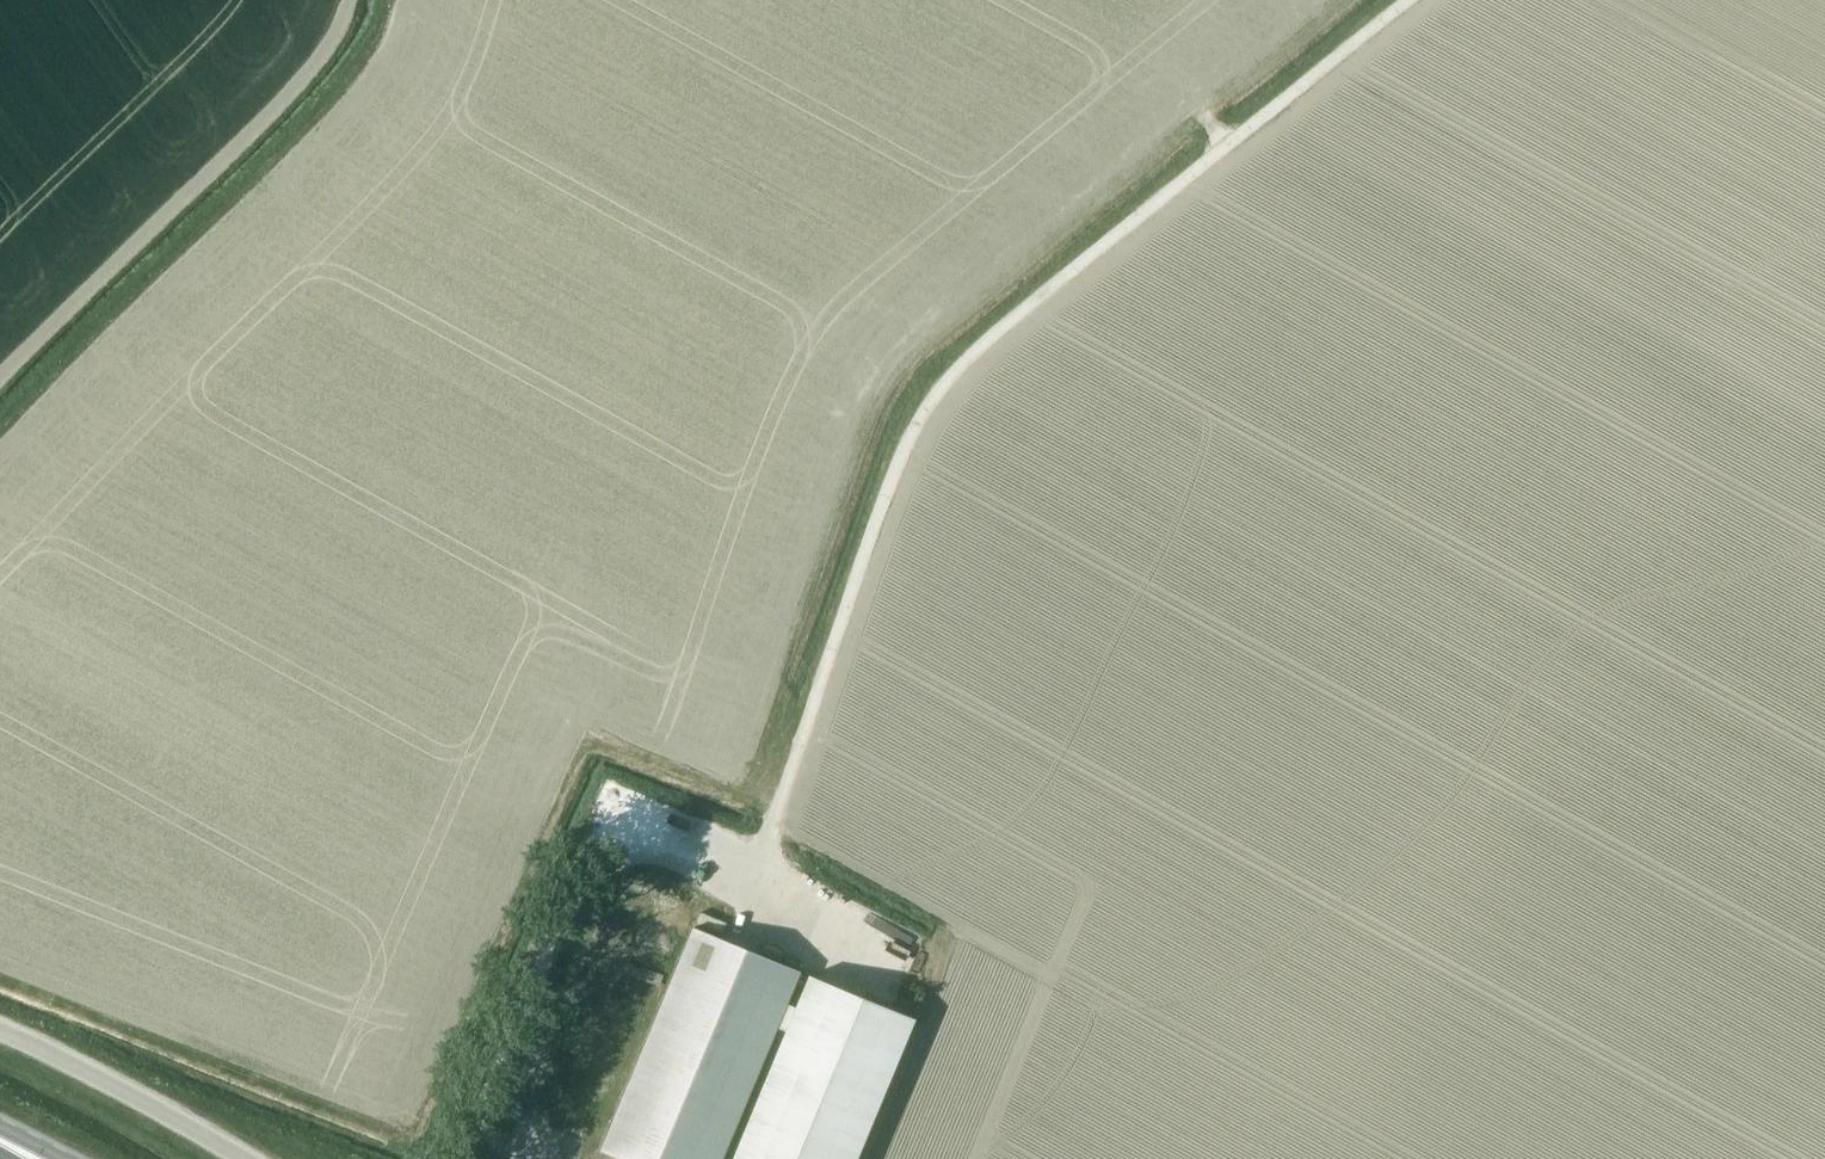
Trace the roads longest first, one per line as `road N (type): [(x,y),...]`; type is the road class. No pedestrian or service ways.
road 1 (unclassified): [(248,1158),(0,1031)]

